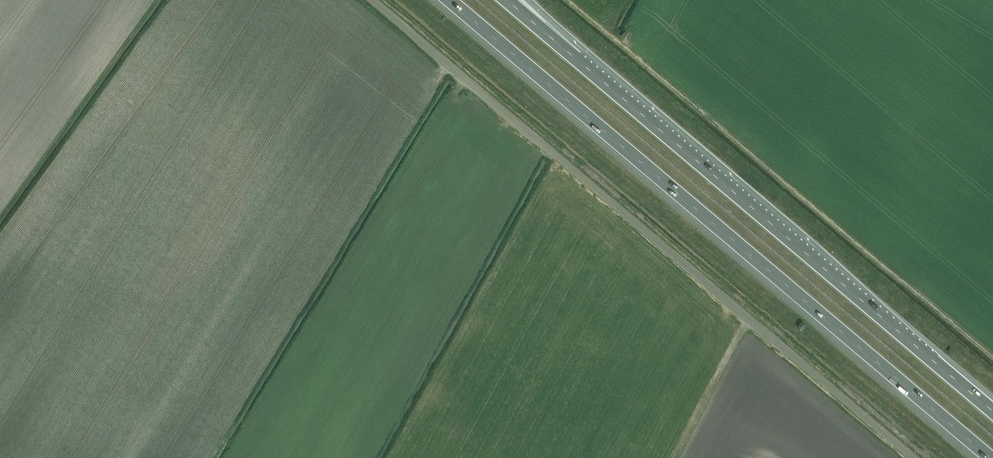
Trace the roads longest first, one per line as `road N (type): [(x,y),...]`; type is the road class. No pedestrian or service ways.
road 1 (motorway): [(444,0),(991,457)]
road 2 (unclassified): [(913,457),(372,0)]
road 3 (motorway): [(992,411),(578,62)]
road 4 (track): [(674,457),(744,316)]

